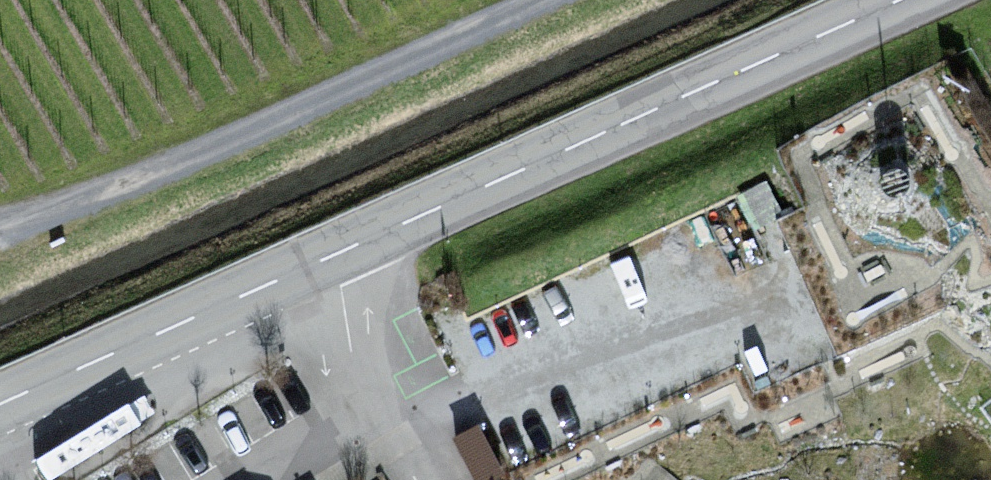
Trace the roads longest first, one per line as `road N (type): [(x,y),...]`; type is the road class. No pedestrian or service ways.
road 1 (secondary): [(0,402),(902,0)]
road 2 (track): [(0,231),(121,190),(547,0)]

